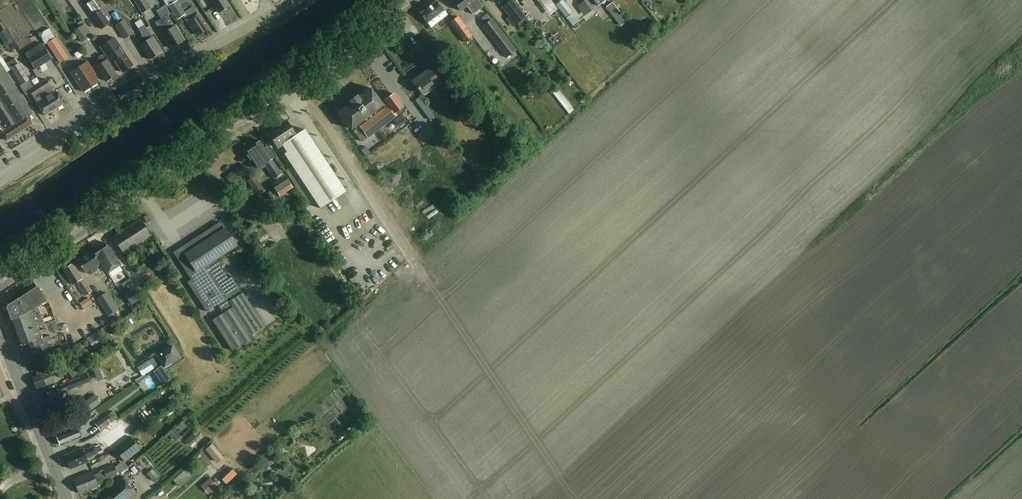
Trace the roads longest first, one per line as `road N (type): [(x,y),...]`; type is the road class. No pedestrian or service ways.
road 1 (tertiary): [(0,278),(289,86),(404,0)]
road 2 (unclassified): [(0,180),(291,0)]
road 3 (primary): [(67,498),(0,334)]

